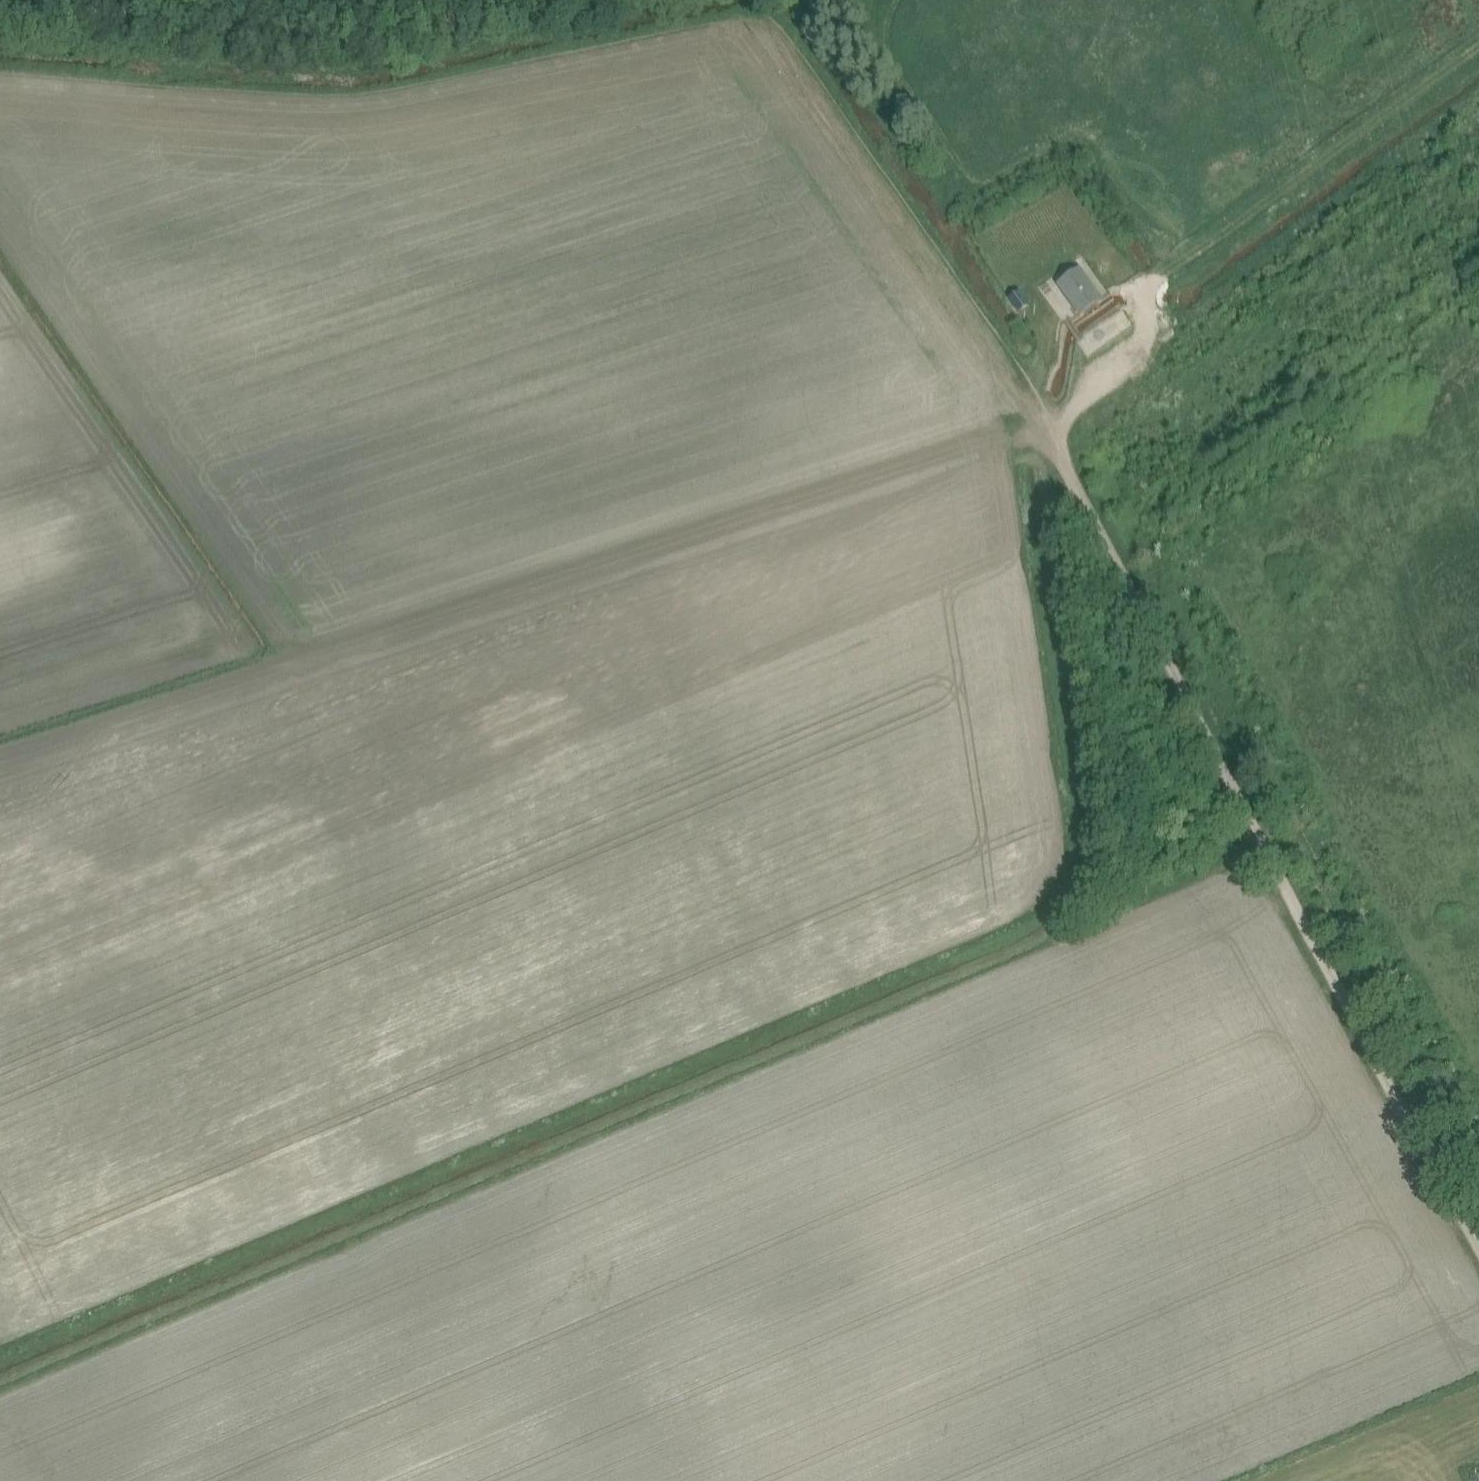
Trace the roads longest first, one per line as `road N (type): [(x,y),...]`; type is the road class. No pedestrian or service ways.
road 1 (track): [(1478,1248),(1282,881),(1036,387)]
road 2 (track): [(1478,63),(1036,387)]

